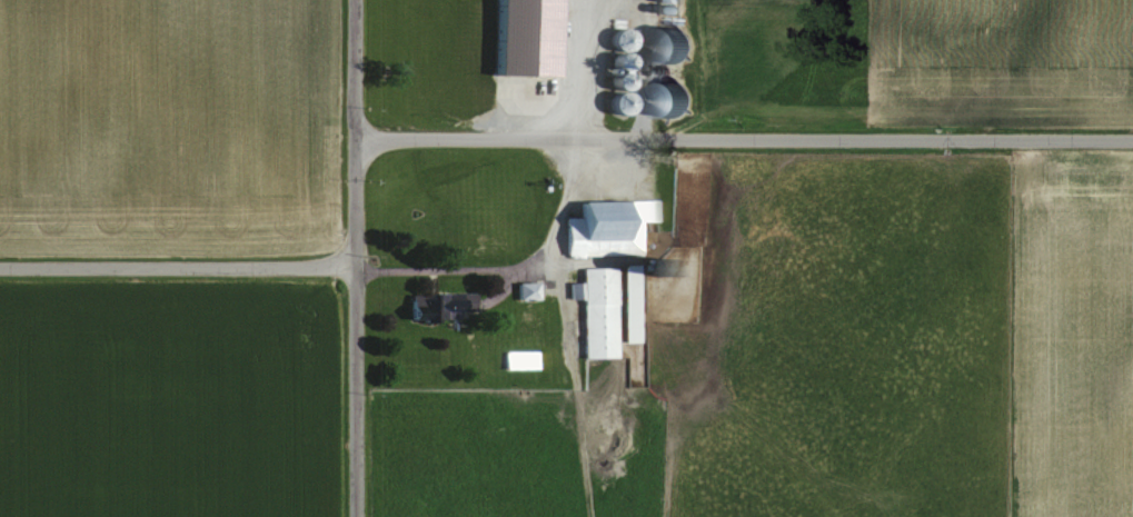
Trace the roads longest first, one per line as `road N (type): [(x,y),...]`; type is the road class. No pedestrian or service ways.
road 1 (residential): [(1132,138),(356,130)]
road 2 (residential): [(584,0),(589,137),(563,222),(557,294),(568,318),(576,395),(354,388)]
road 3 (residential): [(355,258),(317,266),(0,268)]
road 4 (residential): [(353,516),(355,258)]
road 5 (residential): [(356,130),(352,0)]
road 6 (residential): [(355,258),(356,130)]

